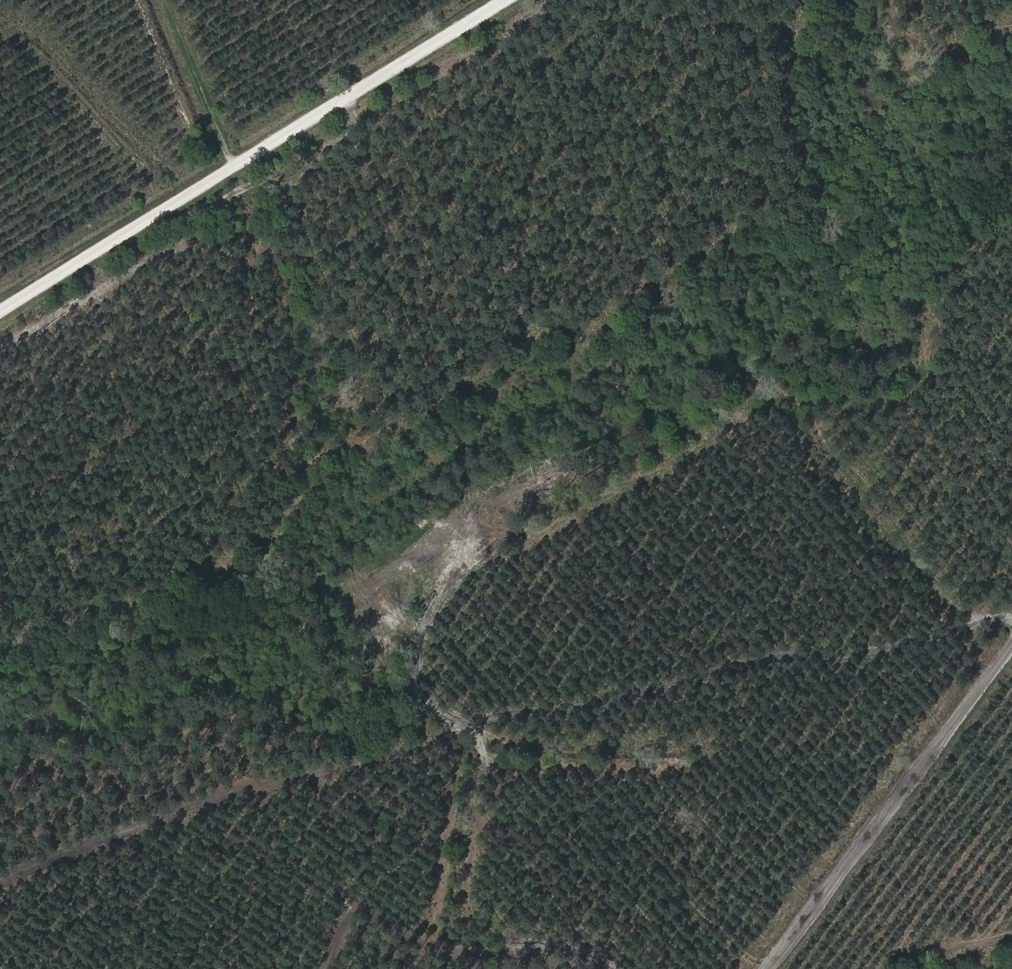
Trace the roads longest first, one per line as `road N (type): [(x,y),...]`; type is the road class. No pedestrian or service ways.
road 1 (track): [(509,0),(0,312)]
road 2 (track): [(767,968),(1011,641)]
road 3 (track): [(169,0),(240,165)]

